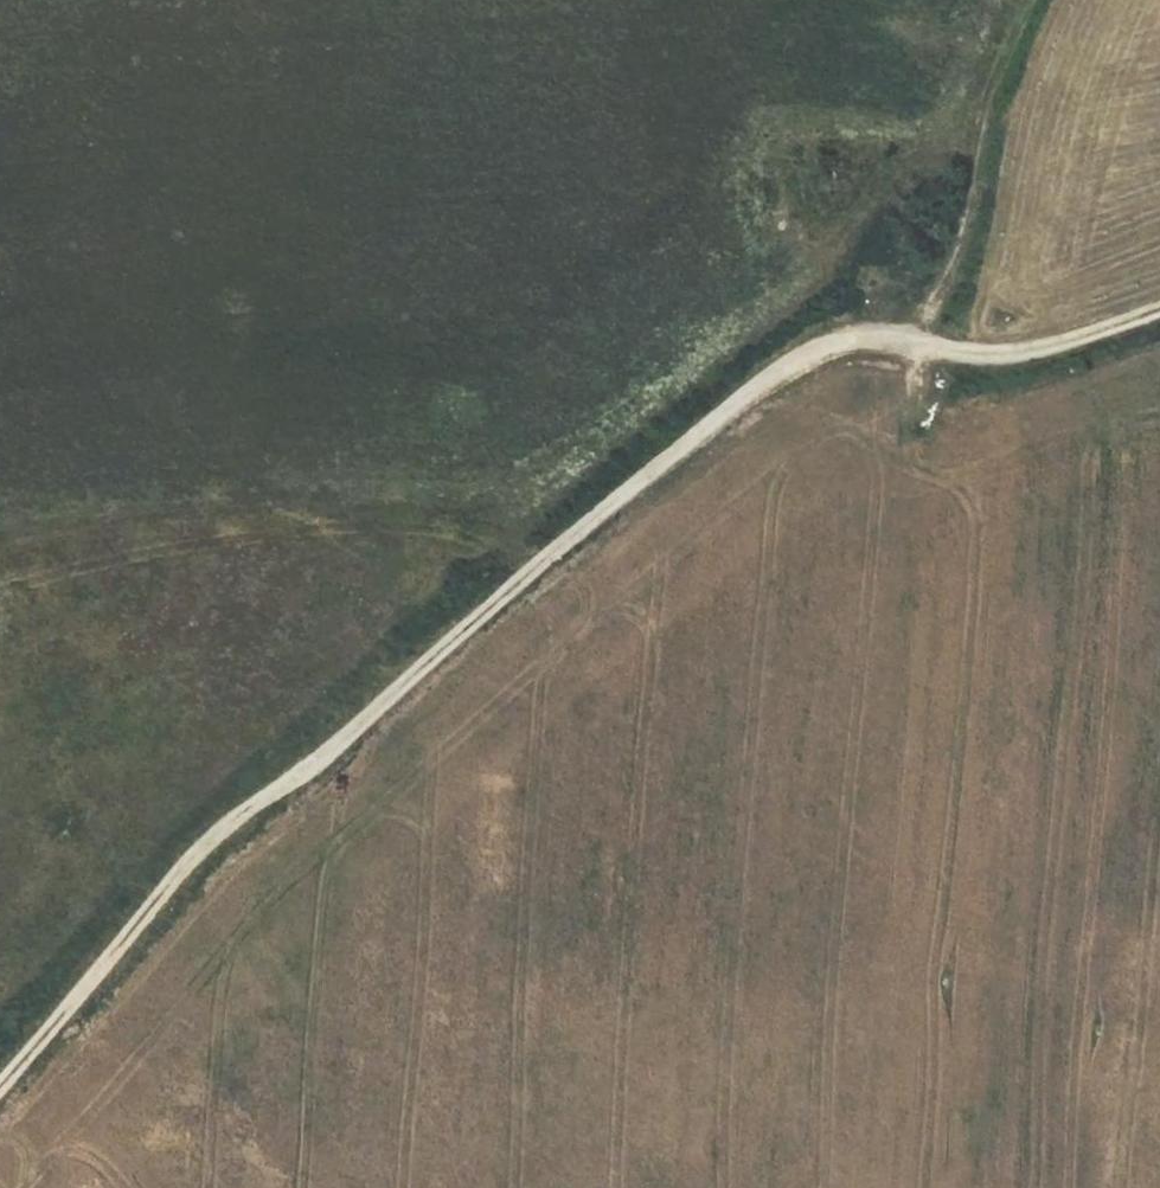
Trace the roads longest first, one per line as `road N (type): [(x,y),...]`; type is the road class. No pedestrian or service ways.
road 1 (track): [(0,1091),(212,846),(682,448),(751,393),(834,346),(871,341),(915,350)]
road 2 (track): [(915,350),(977,195),(988,80),(1031,0)]
road 3 (track): [(915,350),(1032,356),(1159,314)]

